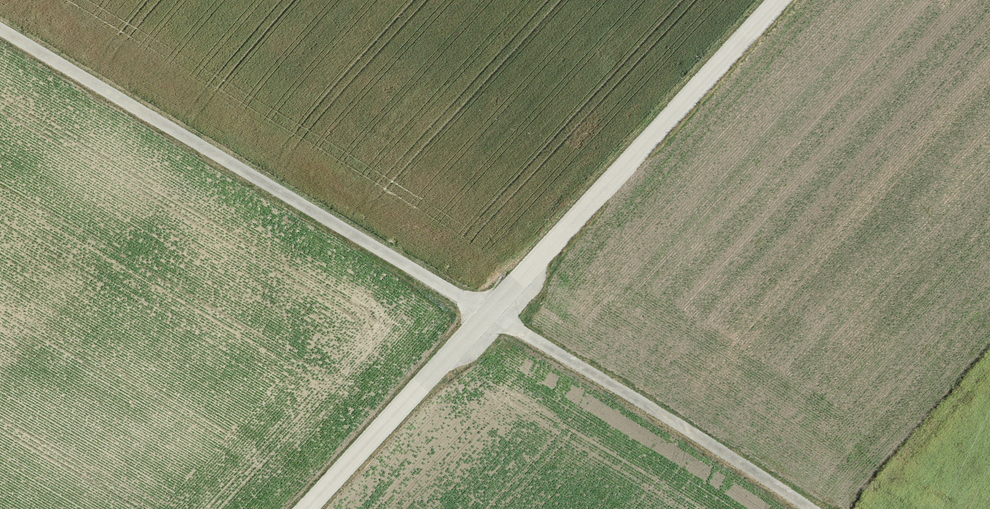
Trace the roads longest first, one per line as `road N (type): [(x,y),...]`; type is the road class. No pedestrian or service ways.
road 1 (track): [(0,26),(494,312),(809,508)]
road 2 (track): [(779,0),(311,508)]

